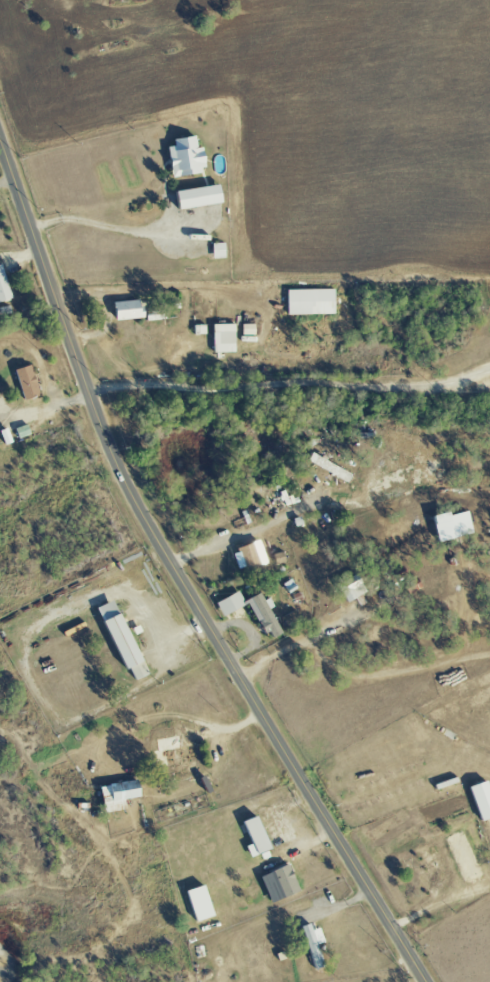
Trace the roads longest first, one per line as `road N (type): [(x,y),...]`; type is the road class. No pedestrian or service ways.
road 1 (residential): [(0,142),(132,498),(426,981)]

